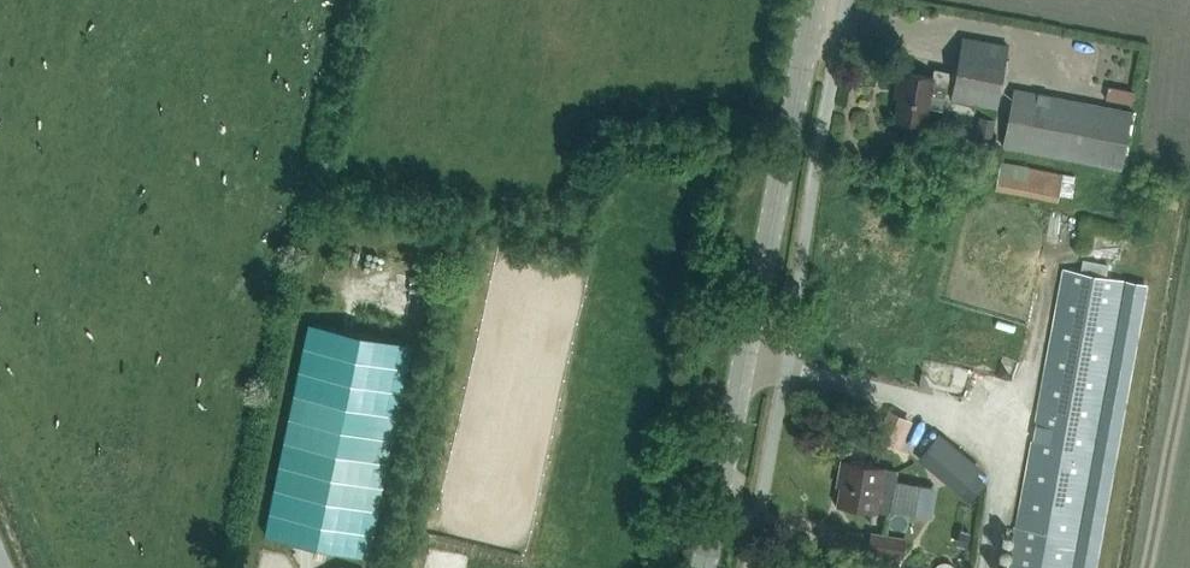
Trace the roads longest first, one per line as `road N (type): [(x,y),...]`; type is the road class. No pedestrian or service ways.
road 1 (tertiary): [(700,567),(804,0)]

